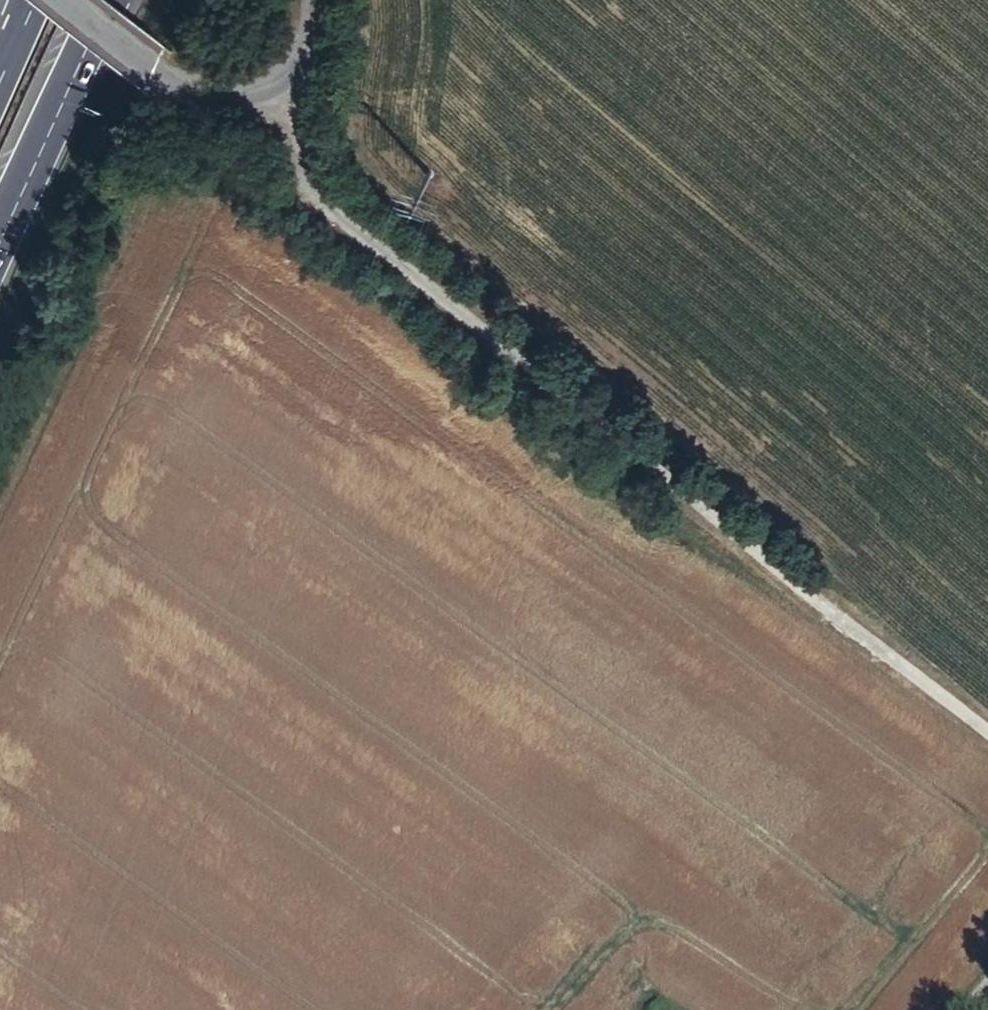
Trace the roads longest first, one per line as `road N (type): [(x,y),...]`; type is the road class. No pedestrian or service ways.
road 1 (unclassified): [(71,0),(151,65),(200,91),(243,94),(271,86),(301,38),(306,0)]
road 2 (trunk): [(0,246),(112,0)]

